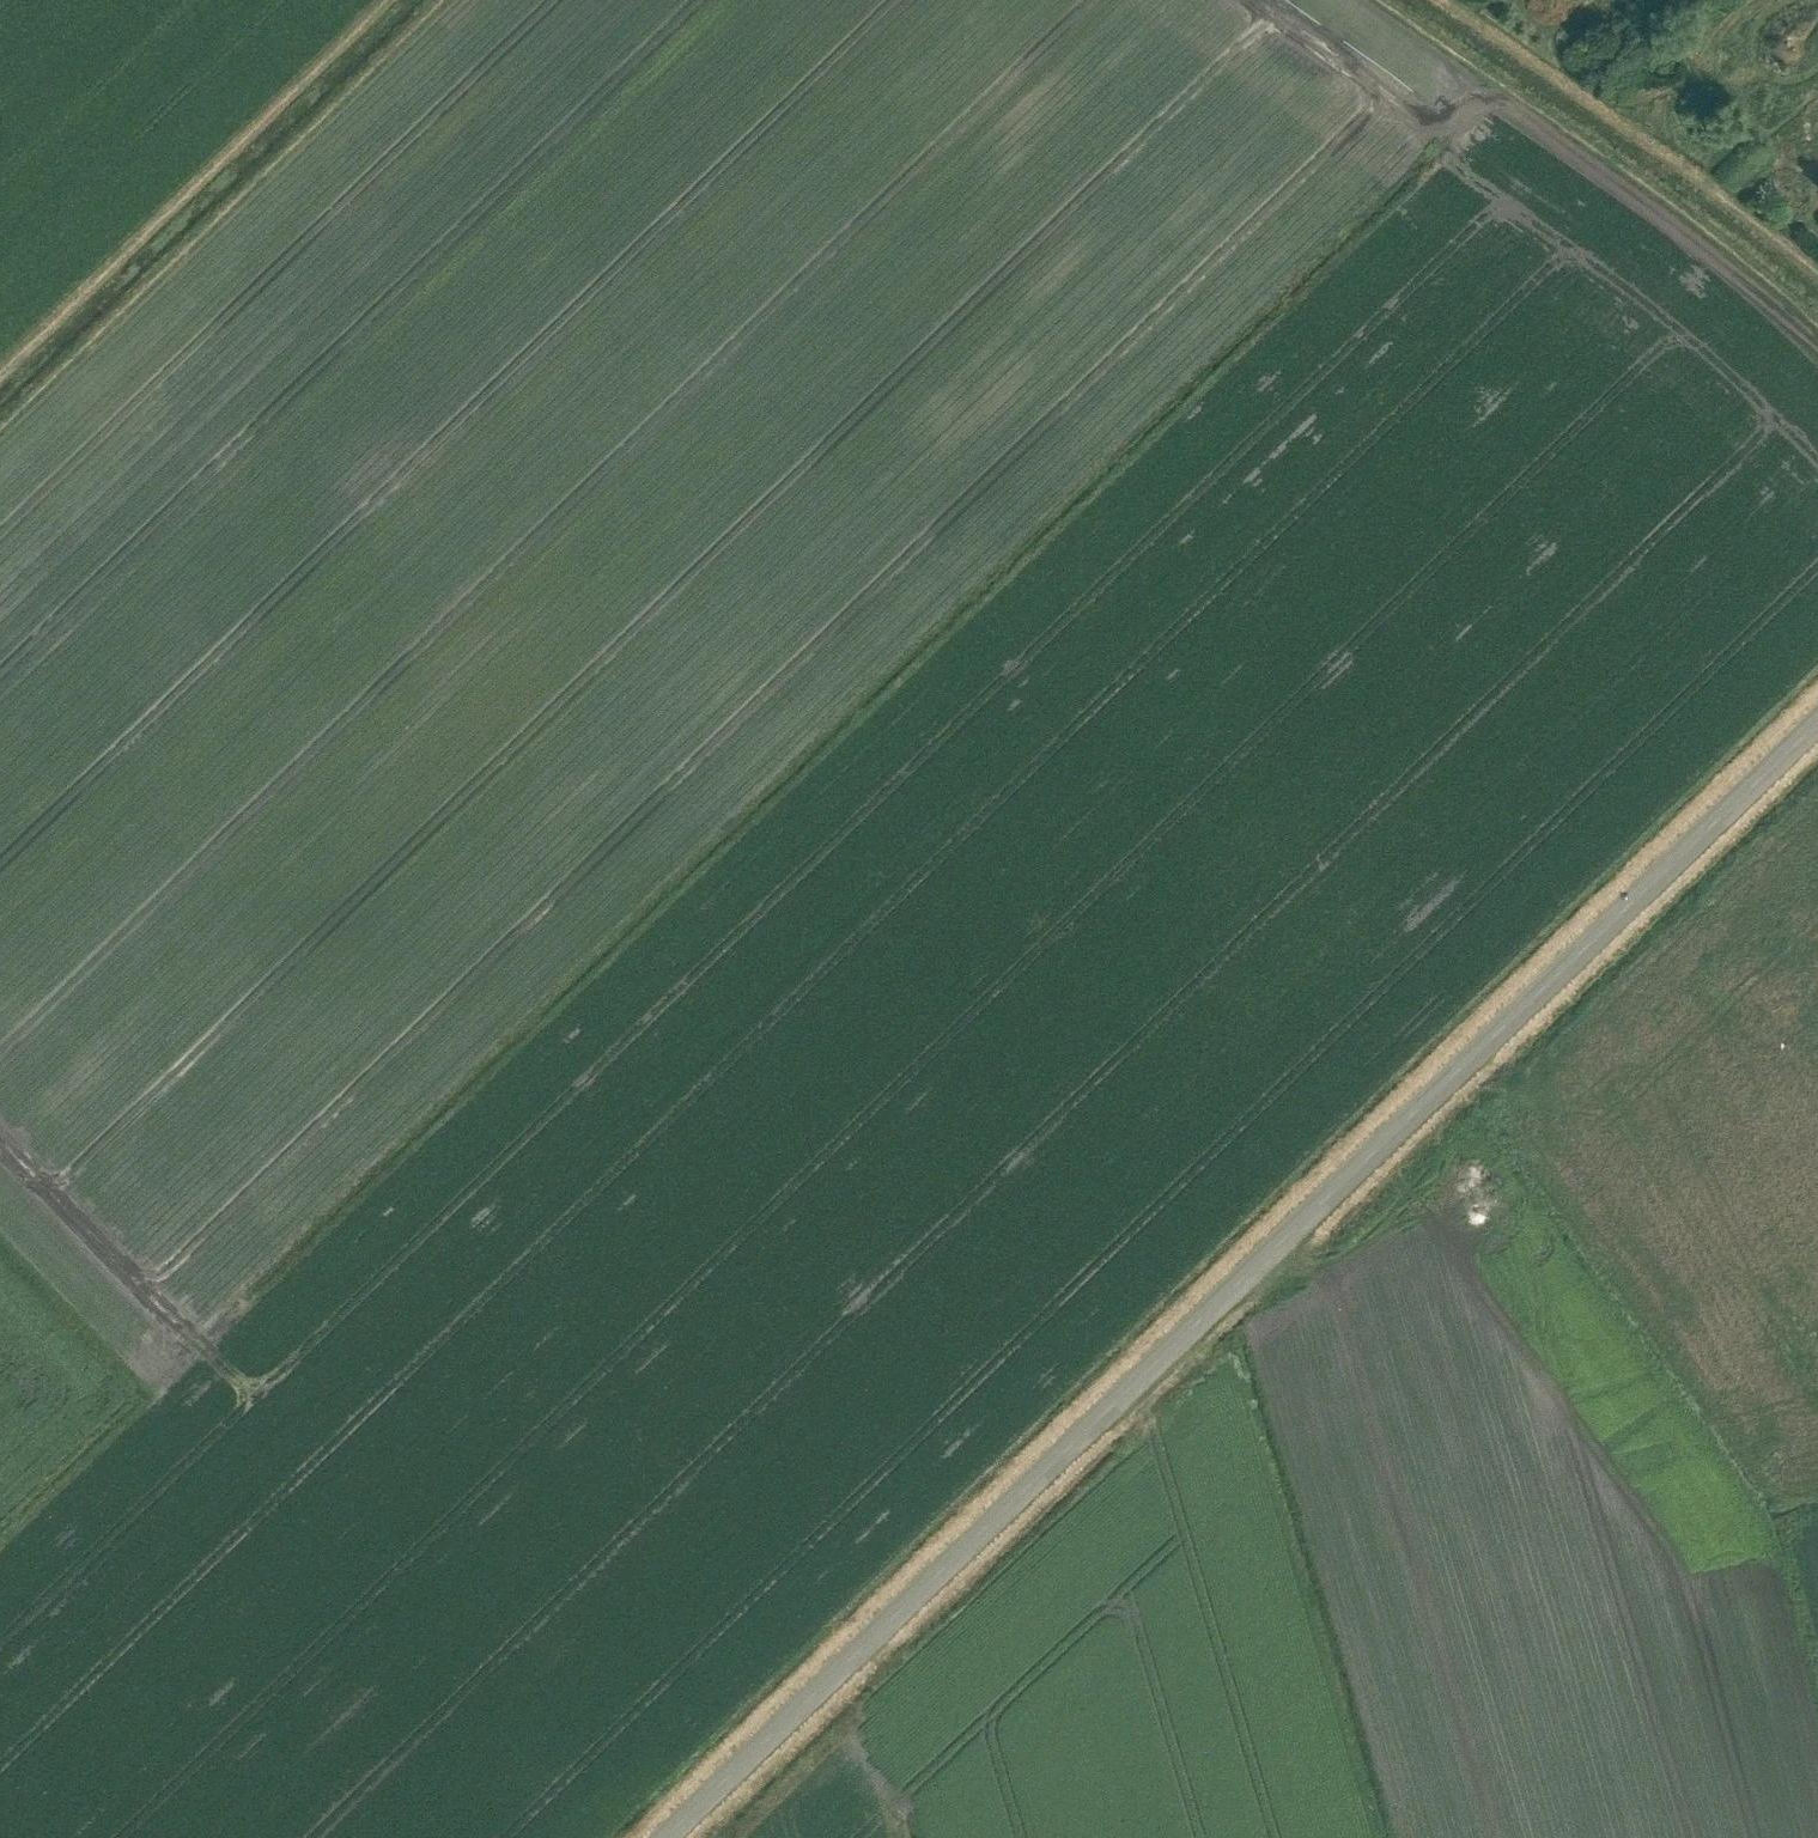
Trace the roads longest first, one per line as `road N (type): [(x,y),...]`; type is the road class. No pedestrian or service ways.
road 1 (tertiary): [(664,1837),(1817,719)]

